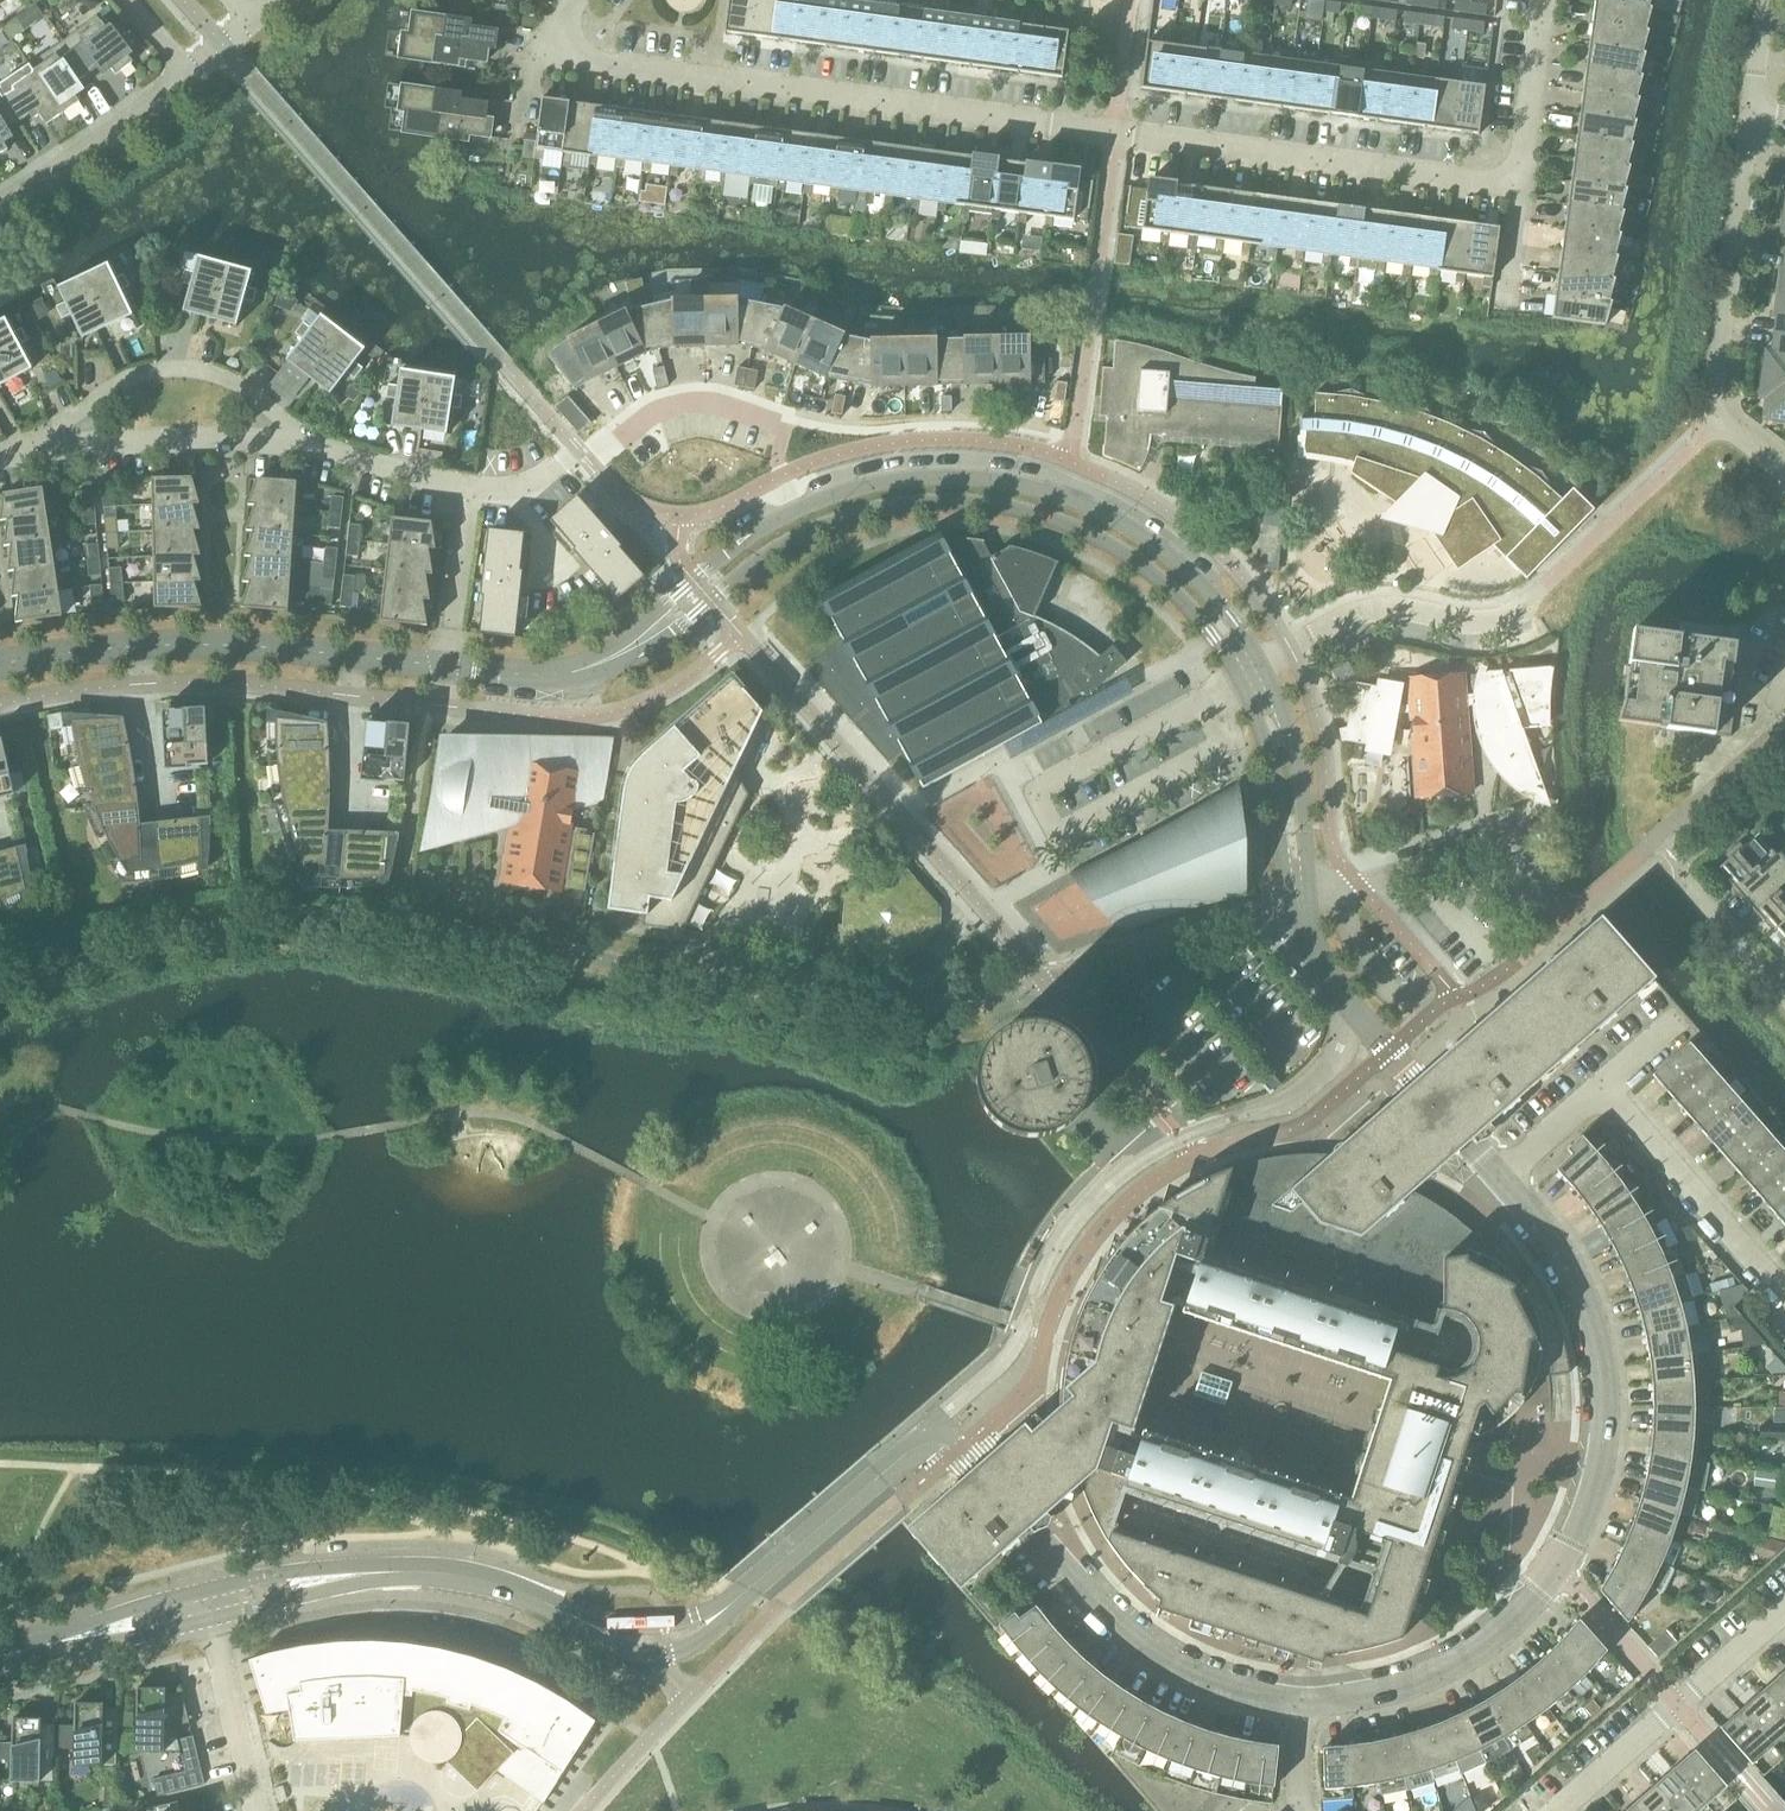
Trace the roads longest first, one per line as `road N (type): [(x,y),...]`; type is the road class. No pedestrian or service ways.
road 1 (residential): [(607,659),(662,641),(808,530),(873,508),(978,501),(1043,517),(1150,568),(1213,632),(1262,726),(1299,901)]
road 2 (residential): [(1523,185),(598,66),(567,42)]
road 3 (residential): [(207,1597),(390,1571),(458,1573),(647,1641),(693,1634),(932,1428)]
road 4 (residential): [(1299,901),(1304,827),(1293,741),(1260,663),(1231,618),(1170,556),(1109,516),(994,479),(928,477),(798,509)]
road 5 (residential): [(1307,1707),(1407,1692),(1486,1651),(1546,1594),(1594,1504),(1610,1432),(1597,1326),(1562,1245),(1502,1175)]
road 6 (residential): [(1784,470),(1715,418),(1767,0)]
road 7 (residential): [(452,667),(200,643),(0,663)]
road 8 (residential): [(1025,1534),(1146,1658),(1228,1695),(1307,1707)]
road 9 (residential): [(1784,1609),(1556,1810)]
road 10 (residential): [(584,454),(654,410),(717,403),(775,418),(798,509)]
road 11 (residential): [(56,448),(122,384),(158,372),(237,386),(299,442)]
road 12 (residential): [(1598,1084),(1784,1293)]
road 13 (residential): [(1299,901),(1046,981)]
road 14 (residential): [(1543,829),(1299,901)]
road 15 (residential): [(798,509),(751,536),(607,659)]
road 16 (residential): [(299,442),(56,448)]
road 17 (residential): [(0,206),(189,73)]
road 18 (residential): [(1423,1087),(1338,988),(1299,901)]
road 19 (residential): [(260,1810),(207,1597)]
road 20 (residential): [(0,1649),(207,1597)]
road 21 (residential): [(1784,997),(1652,848)]
road 22 (residential): [(1548,0),(1523,185)]
road 23 (residential): [(452,667),(471,489)]
road 24 (residential): [(471,489),(299,442)]
road 25 (residential): [(607,659),(556,674),(452,667)]
road 26 (unclassified): [(1025,1534),(932,1428)]
road 27 (residential): [(1502,1175),(1598,1084)]
road 28 (residential): [(584,454),(515,488),(471,489)]

